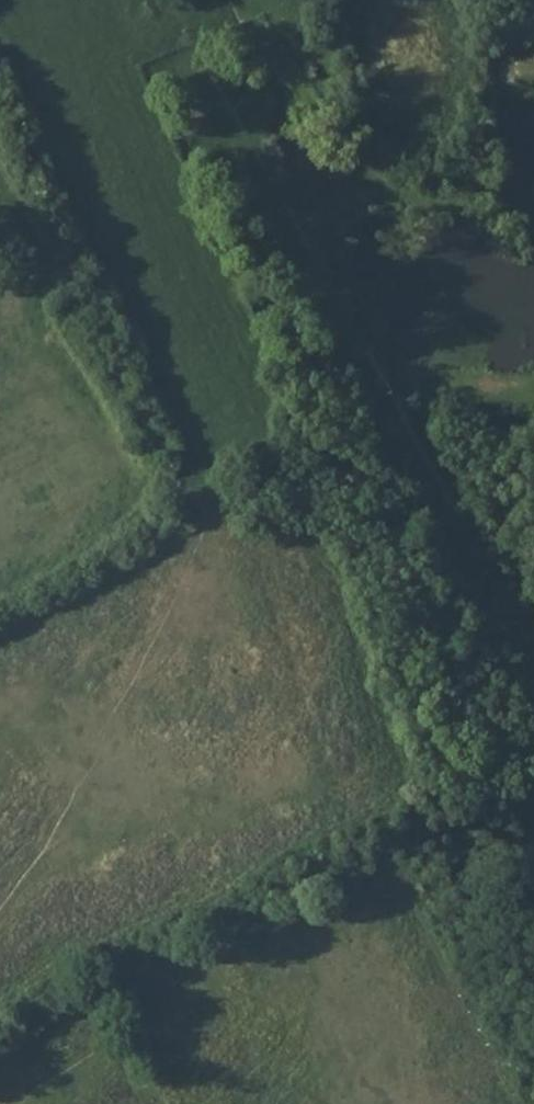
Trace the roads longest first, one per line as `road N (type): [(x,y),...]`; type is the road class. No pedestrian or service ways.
road 1 (track): [(410,789),(329,564),(239,529),(260,472),(354,413),(408,464),(420,546),(466,562),(489,651),(473,675),(502,734),(510,738),(533,666)]
road 2 (track): [(533,653),(512,569),(481,501),(533,479)]

